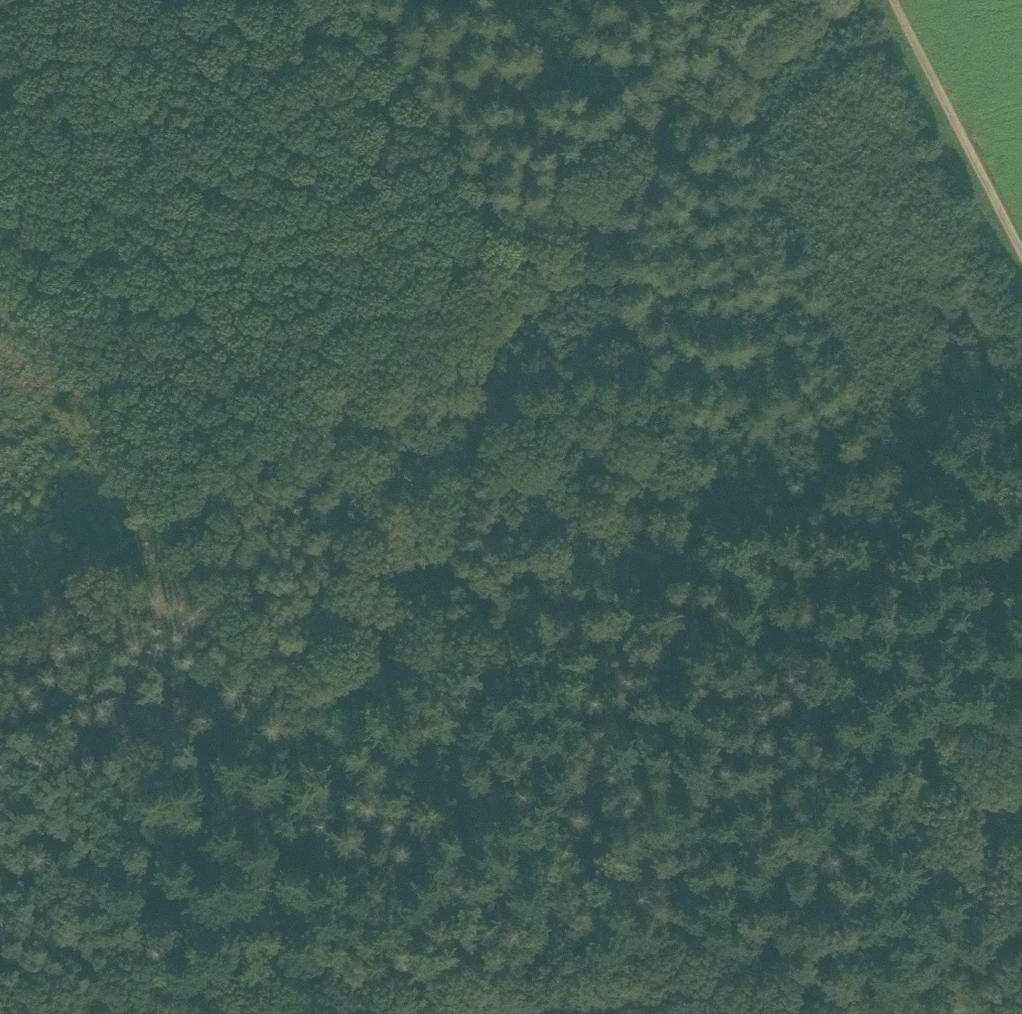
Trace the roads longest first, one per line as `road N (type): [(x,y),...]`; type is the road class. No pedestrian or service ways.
road 1 (track): [(1021,404),(755,502)]
road 2 (track): [(895,0),(1021,253)]

